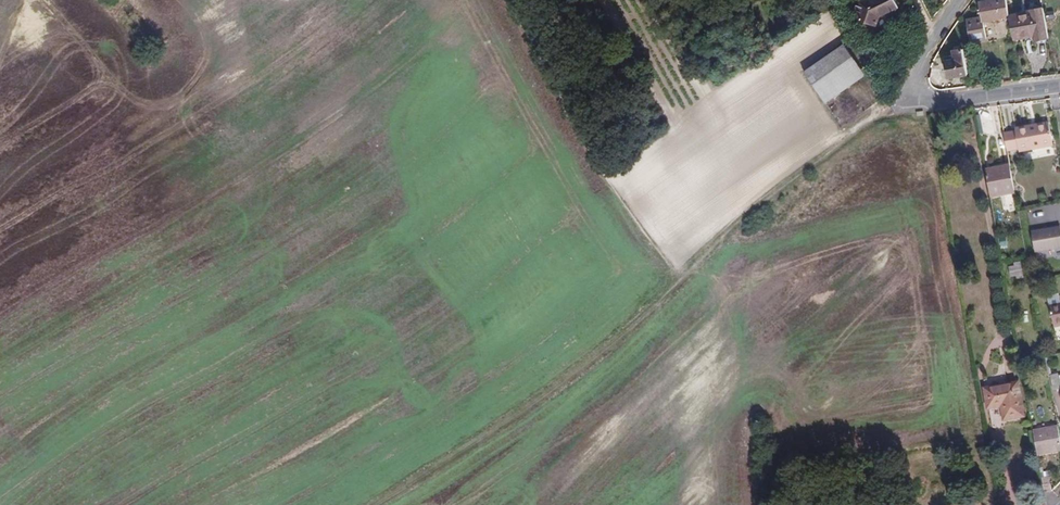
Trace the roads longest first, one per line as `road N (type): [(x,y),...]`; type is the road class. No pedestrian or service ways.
road 1 (track): [(679,275),(573,362),(349,504)]
road 2 (track): [(509,0),(679,275)]
road 3 (track): [(907,100),(825,148),(679,275)]
road 4 (residential): [(965,0),(919,67),(907,100),(1059,87)]

